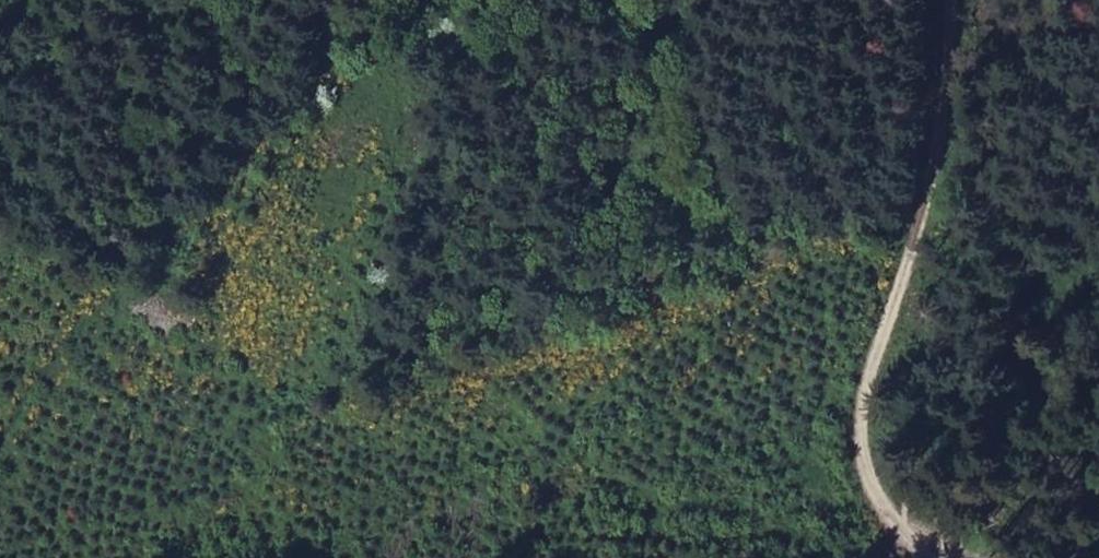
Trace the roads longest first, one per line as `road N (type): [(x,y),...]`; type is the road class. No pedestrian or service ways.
road 1 (track): [(954,0),(905,525),(918,557)]

